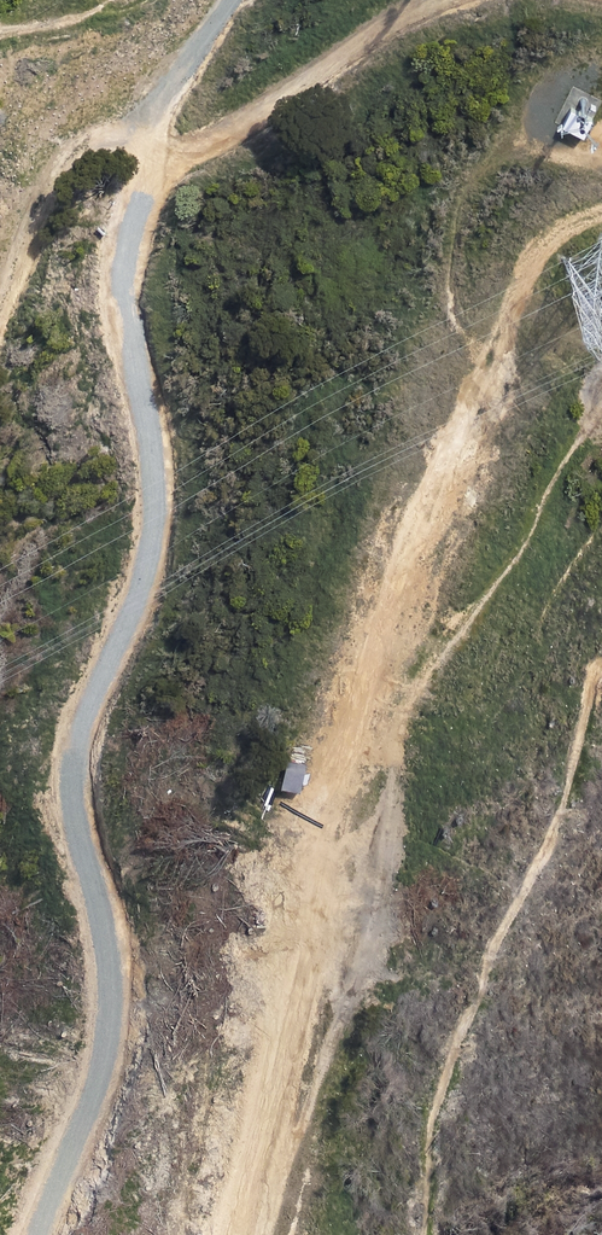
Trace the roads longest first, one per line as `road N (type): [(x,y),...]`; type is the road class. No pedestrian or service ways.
road 1 (track): [(40,1234),(107,1050),(104,923),(83,848),(71,761),(90,701),(130,623),(150,550),(156,484),(126,321),(128,249),(158,132),(224,0)]
road 2 (track): [(601,207),(539,230),(400,558),(331,802),(246,1234)]
road 3 (track): [(149,157),(253,120),(372,26),(435,0)]
road 4 (track): [(158,132),(107,133),(78,149),(22,252),(0,313)]

